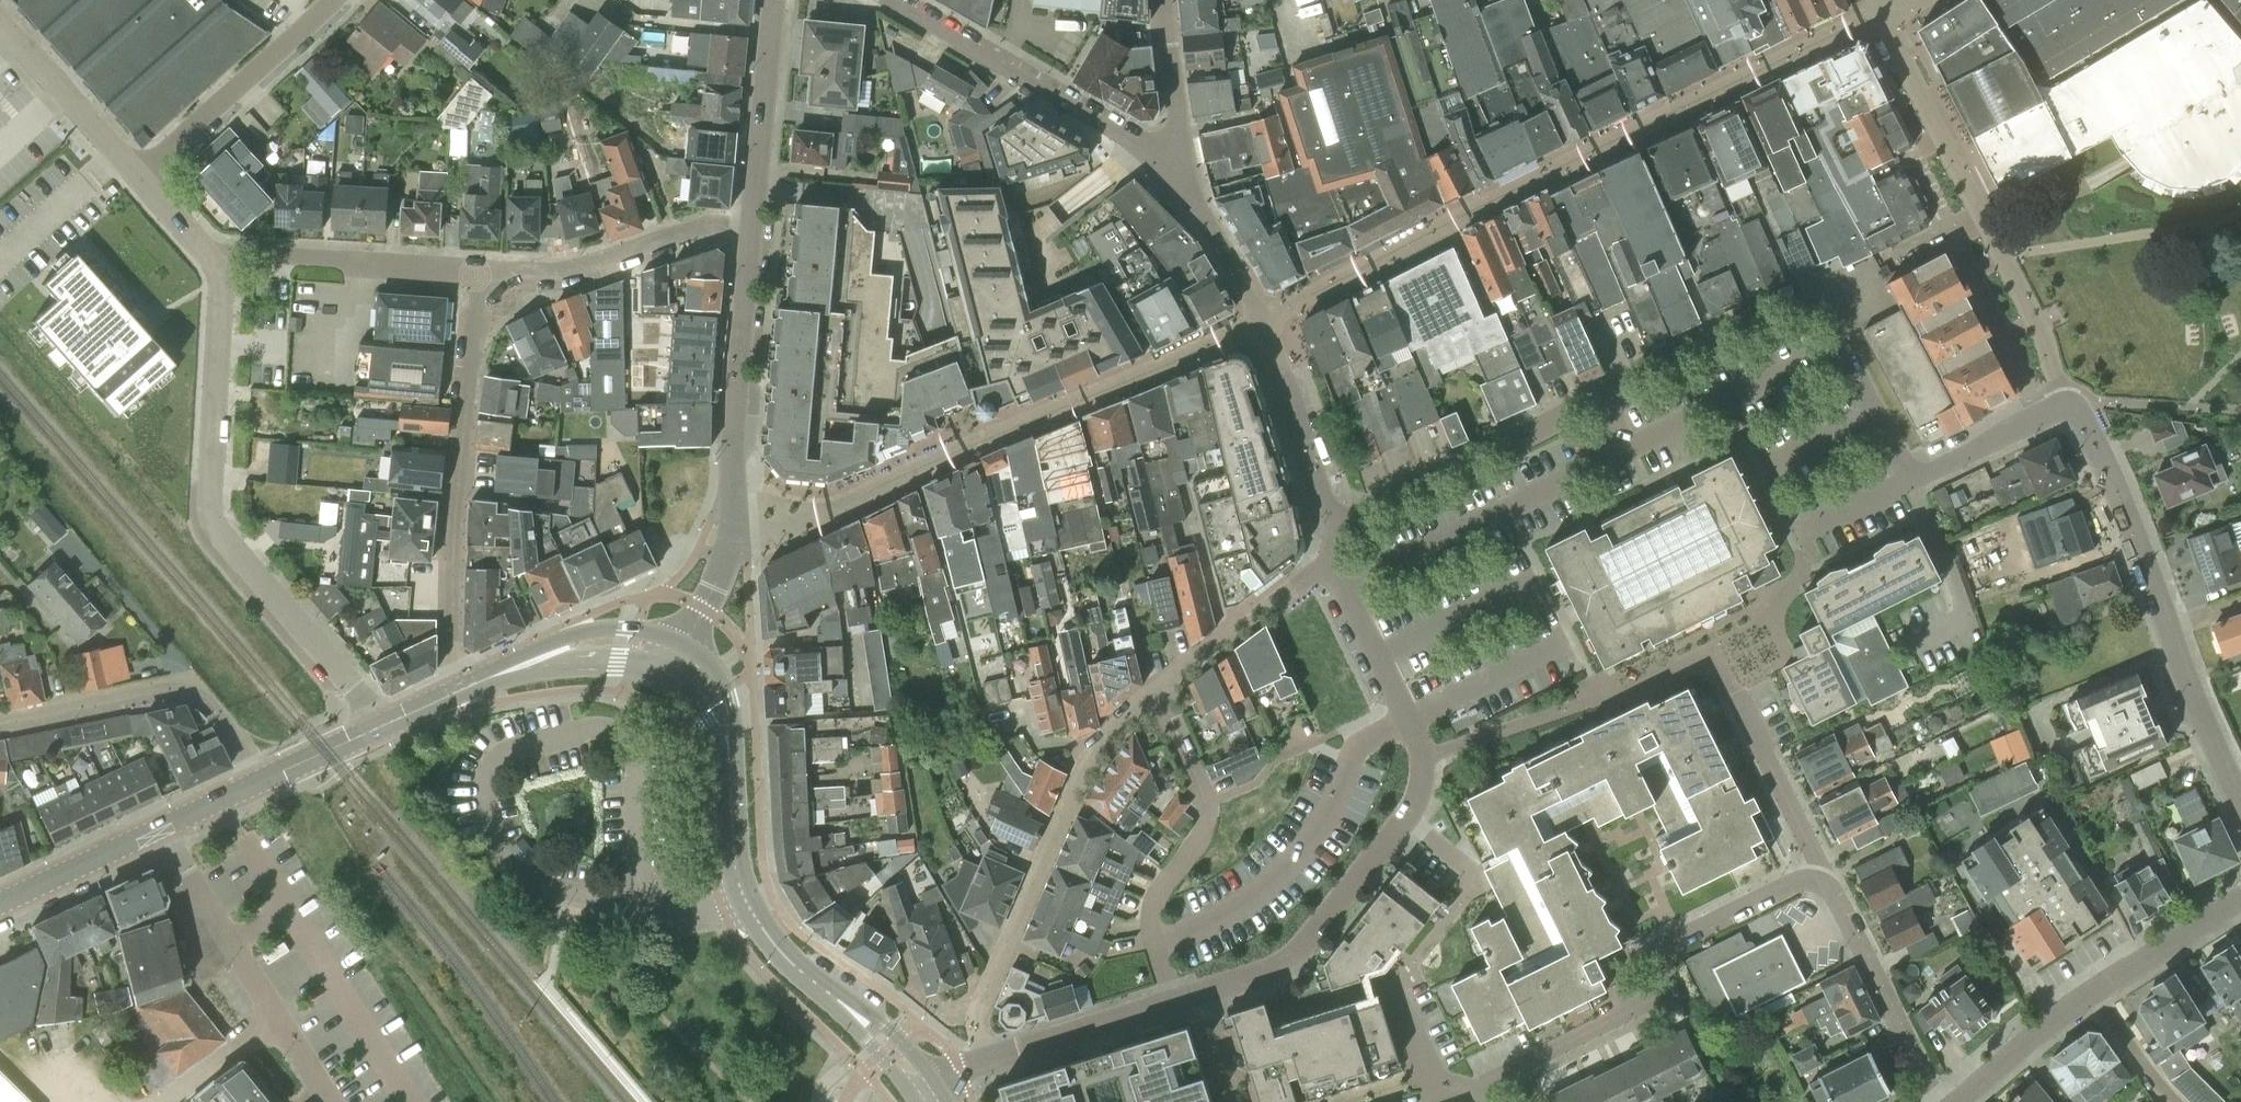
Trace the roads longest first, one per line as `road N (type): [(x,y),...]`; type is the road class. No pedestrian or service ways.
road 1 (residential): [(1907,480),(1826,323),(1788,309),(1337,528)]
road 2 (residential): [(1172,1001),(1290,960),(1422,794),(1425,761),(1332,557),(1337,528)]
road 3 (residential): [(388,723),(227,536),(216,510),(221,256)]
road 4 (residential): [(2240,802),(2200,721),(2120,497),(2071,407)]
road 5 (residential): [(1482,1089),(1646,1013),(1657,950),(1801,881),(1825,881)]
road 6 (residential): [(686,646),(730,551),(731,444),(753,230)]
road 7 (residential): [(495,270),(471,361),(456,520),(451,657),(462,691)]
road 8 (residential): [(985,1060),(974,1018),(1084,777),(1106,738),(1155,692)]
road 9 (residential): [(1825,881),(1718,654),(1622,700),(1601,696)]
road 10 (residential): [(889,0),(1183,175)]
road 11 (residential): [(1172,1001),(1154,945),(1154,908),(1200,839),(1205,816),(1155,692)]
road 12 (residential): [(495,270),(221,256)]
road 13 (residential): [(495,270),(577,268),(692,229),(753,230)]
road 14 (residential): [(143,176),(334,0)]
road 15 (residential): [(1825,881),(1945,1101)]
road 16 (residential): [(227,734),(207,704),(174,689),(0,723)]
road 17 (tertiary): [(686,646),(642,632),(597,632),(462,691)]
road 18 (residential): [(753,230),(778,0)]
road 19 (residential): [(1337,528),(1262,315)]
road 20 (residential): [(164,827),(277,1020)]
road 21 (residential): [(143,176),(0,19)]
road 22 (residential): [(2071,407),(1981,215)]
road 23 (tertiary): [(462,691),(604,665),(669,679)]
road 24 (tertiary): [(803,972),(740,888),(731,796)]
road 25 (residential): [(985,1060),(1172,1001)]
road 26 (residential): [(1911,636),(1949,611),(1958,586),(1907,480)]
road 27 (tertiary): [(0,906),(164,827)]
road 28 (residential): [(1907,480),(2055,407),(2071,407)]
road 29 (tertiary): [(938,1084),(876,1016),(803,972)]
road 30 (residential): [(1183,175),(1172,0)]
road 31 (residential): [(1961,1101),(2099,993)]
road 32 (tertiary): [(803,972),(917,1101)]
road 33 (residential): [(2099,993),(2240,898)]
road 34 (tertiary): [(731,796),(737,763),(726,690),(686,646)]
road 35 (residential): [(1183,175),(1262,315)]
road 36 (residential): [(1482,1089),(1429,1076),(1392,991)]
road 37 (tertiary): [(258,782),(388,723)]
road 38 (residential): [(160,1101),(277,1020)]
road 39 (tertiary): [(669,679),(712,723),(731,796)]
road 40 (residential): [(2175,1101),(2152,1082),(2099,993)]
road 41 (residential): [(1155,692),(1258,614)]

